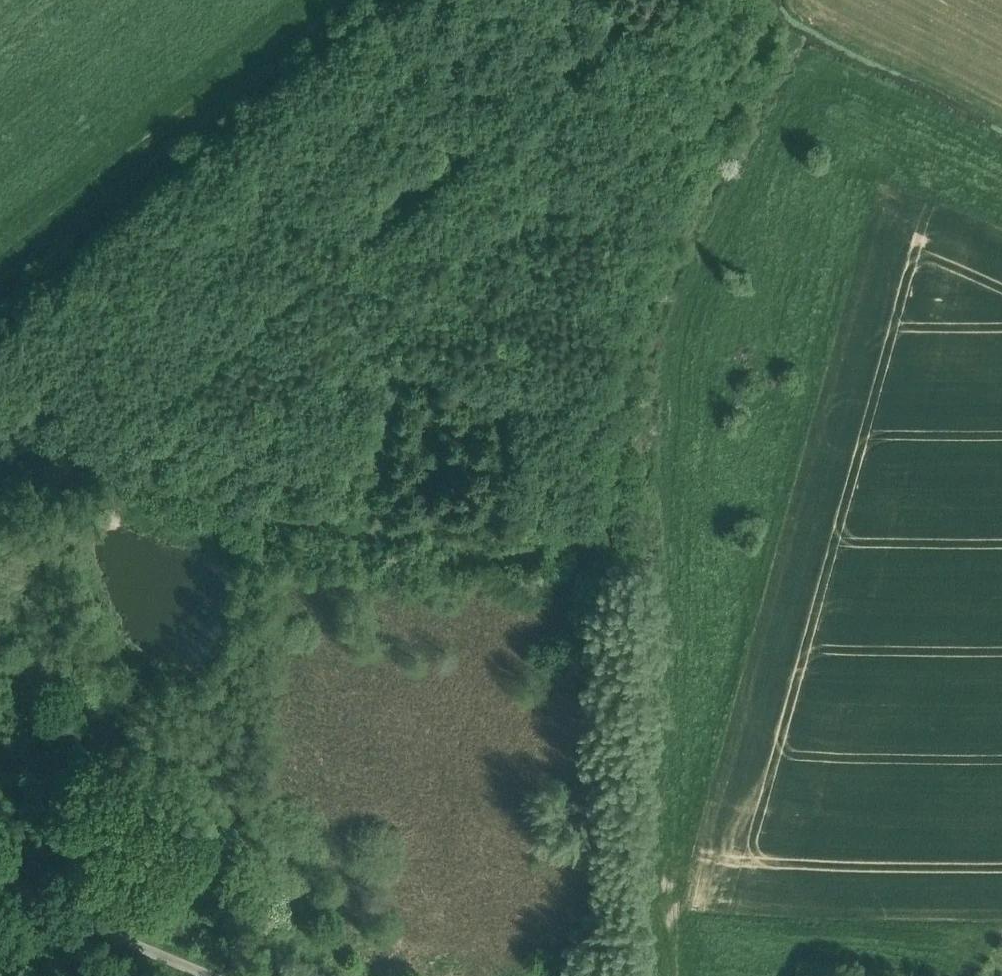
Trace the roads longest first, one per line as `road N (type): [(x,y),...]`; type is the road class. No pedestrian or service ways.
road 1 (unclassified): [(126,975),(0,874)]

